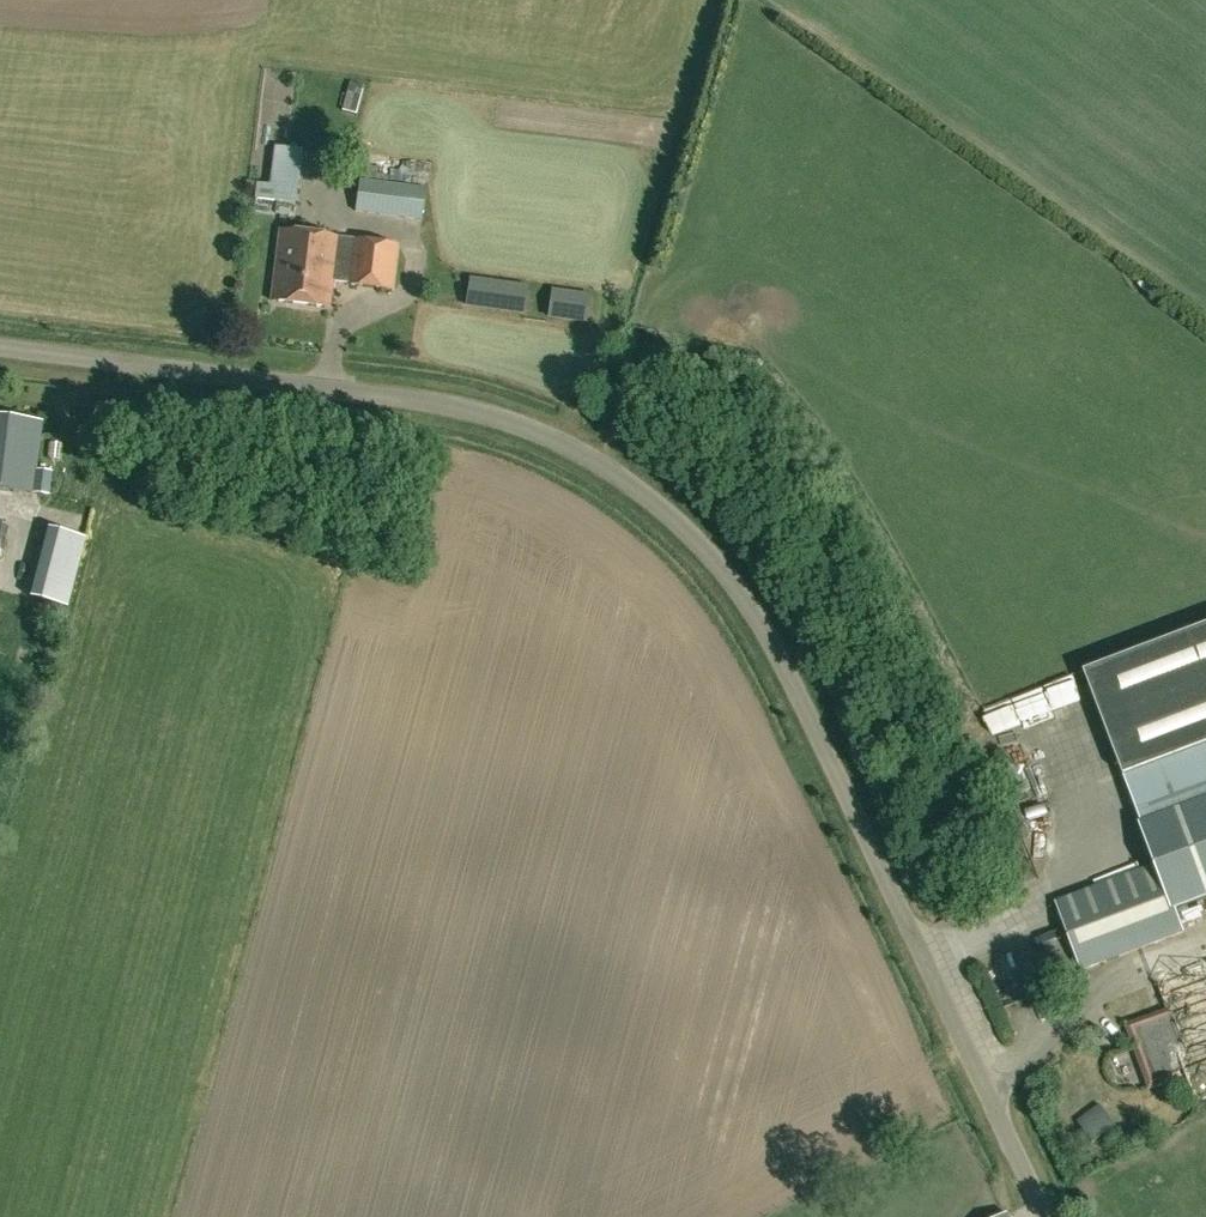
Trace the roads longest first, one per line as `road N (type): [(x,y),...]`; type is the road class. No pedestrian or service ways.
road 1 (unclassified): [(1053,1216),(794,675),(752,598),(696,530),(577,444),(470,408),(0,343)]

